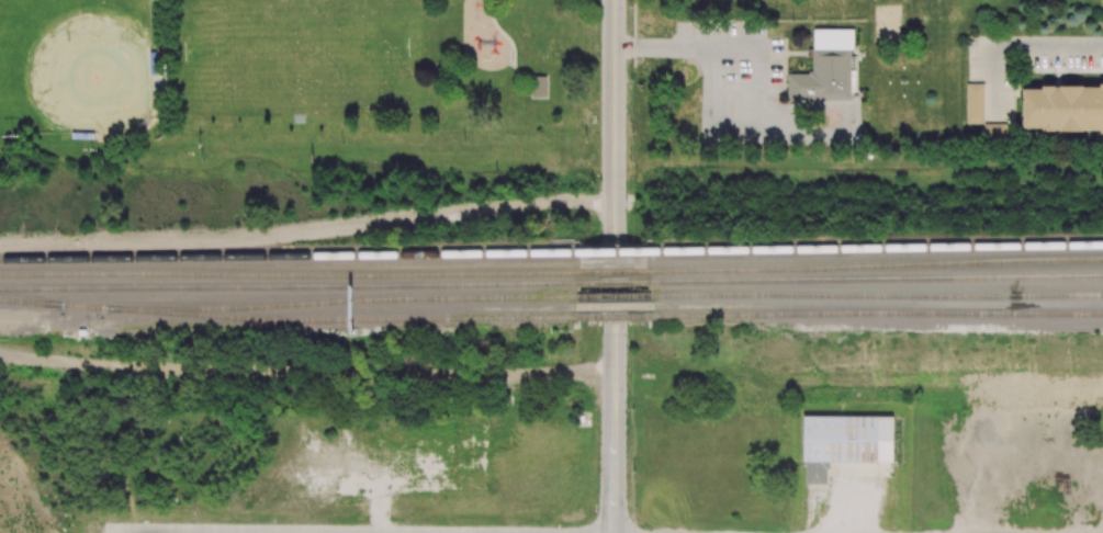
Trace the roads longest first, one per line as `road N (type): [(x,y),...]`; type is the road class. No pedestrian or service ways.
road 1 (secondary): [(615,0),(616,532)]

